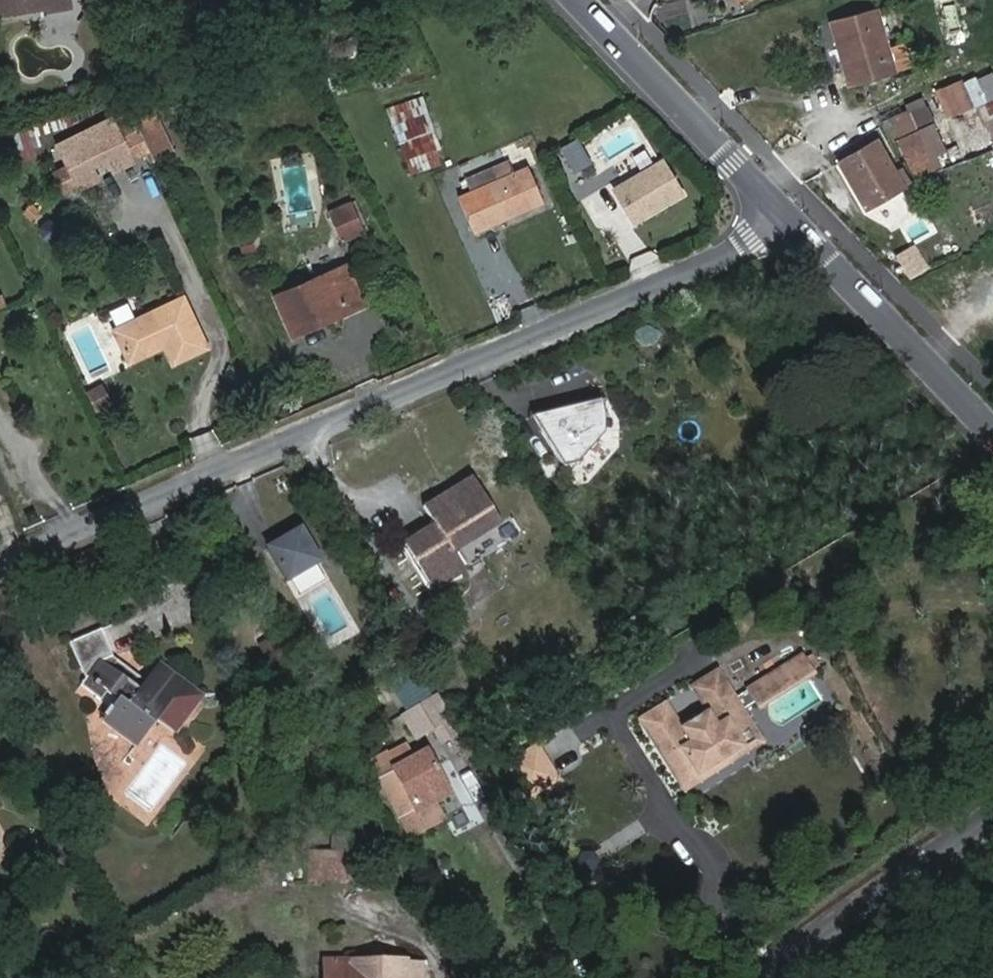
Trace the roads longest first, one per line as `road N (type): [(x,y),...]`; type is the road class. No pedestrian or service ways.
road 1 (residential): [(805,225),(0,576)]
road 2 (tertiary): [(805,225),(594,0)]
road 3 (tertiary): [(992,419),(805,225)]
road 4 (unclassified): [(992,834),(777,977)]

